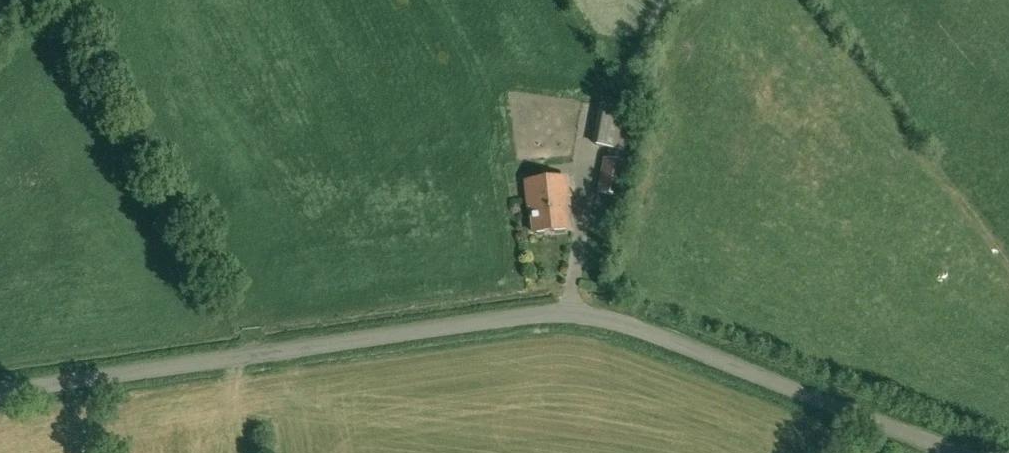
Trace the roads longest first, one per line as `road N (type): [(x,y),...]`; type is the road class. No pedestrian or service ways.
road 1 (unclassified): [(962,452),(629,327),(572,316),(0,392)]

